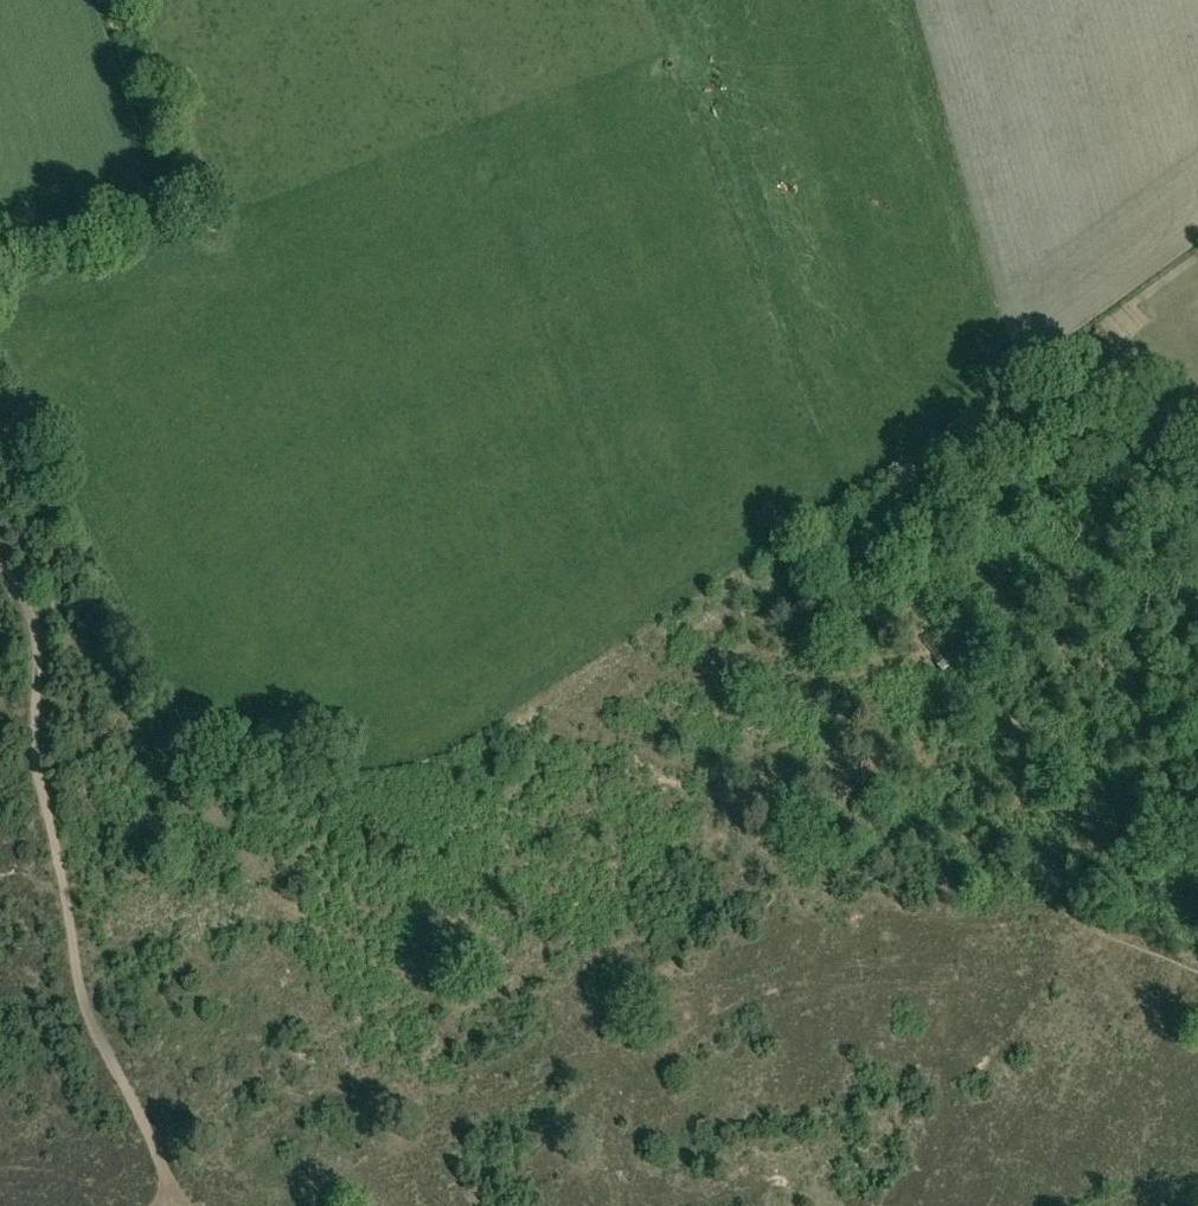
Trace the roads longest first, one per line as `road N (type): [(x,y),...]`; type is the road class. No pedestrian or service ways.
road 1 (track): [(181,1201),(84,1005),(64,867),(41,786),(32,637),(21,591),(0,567)]

